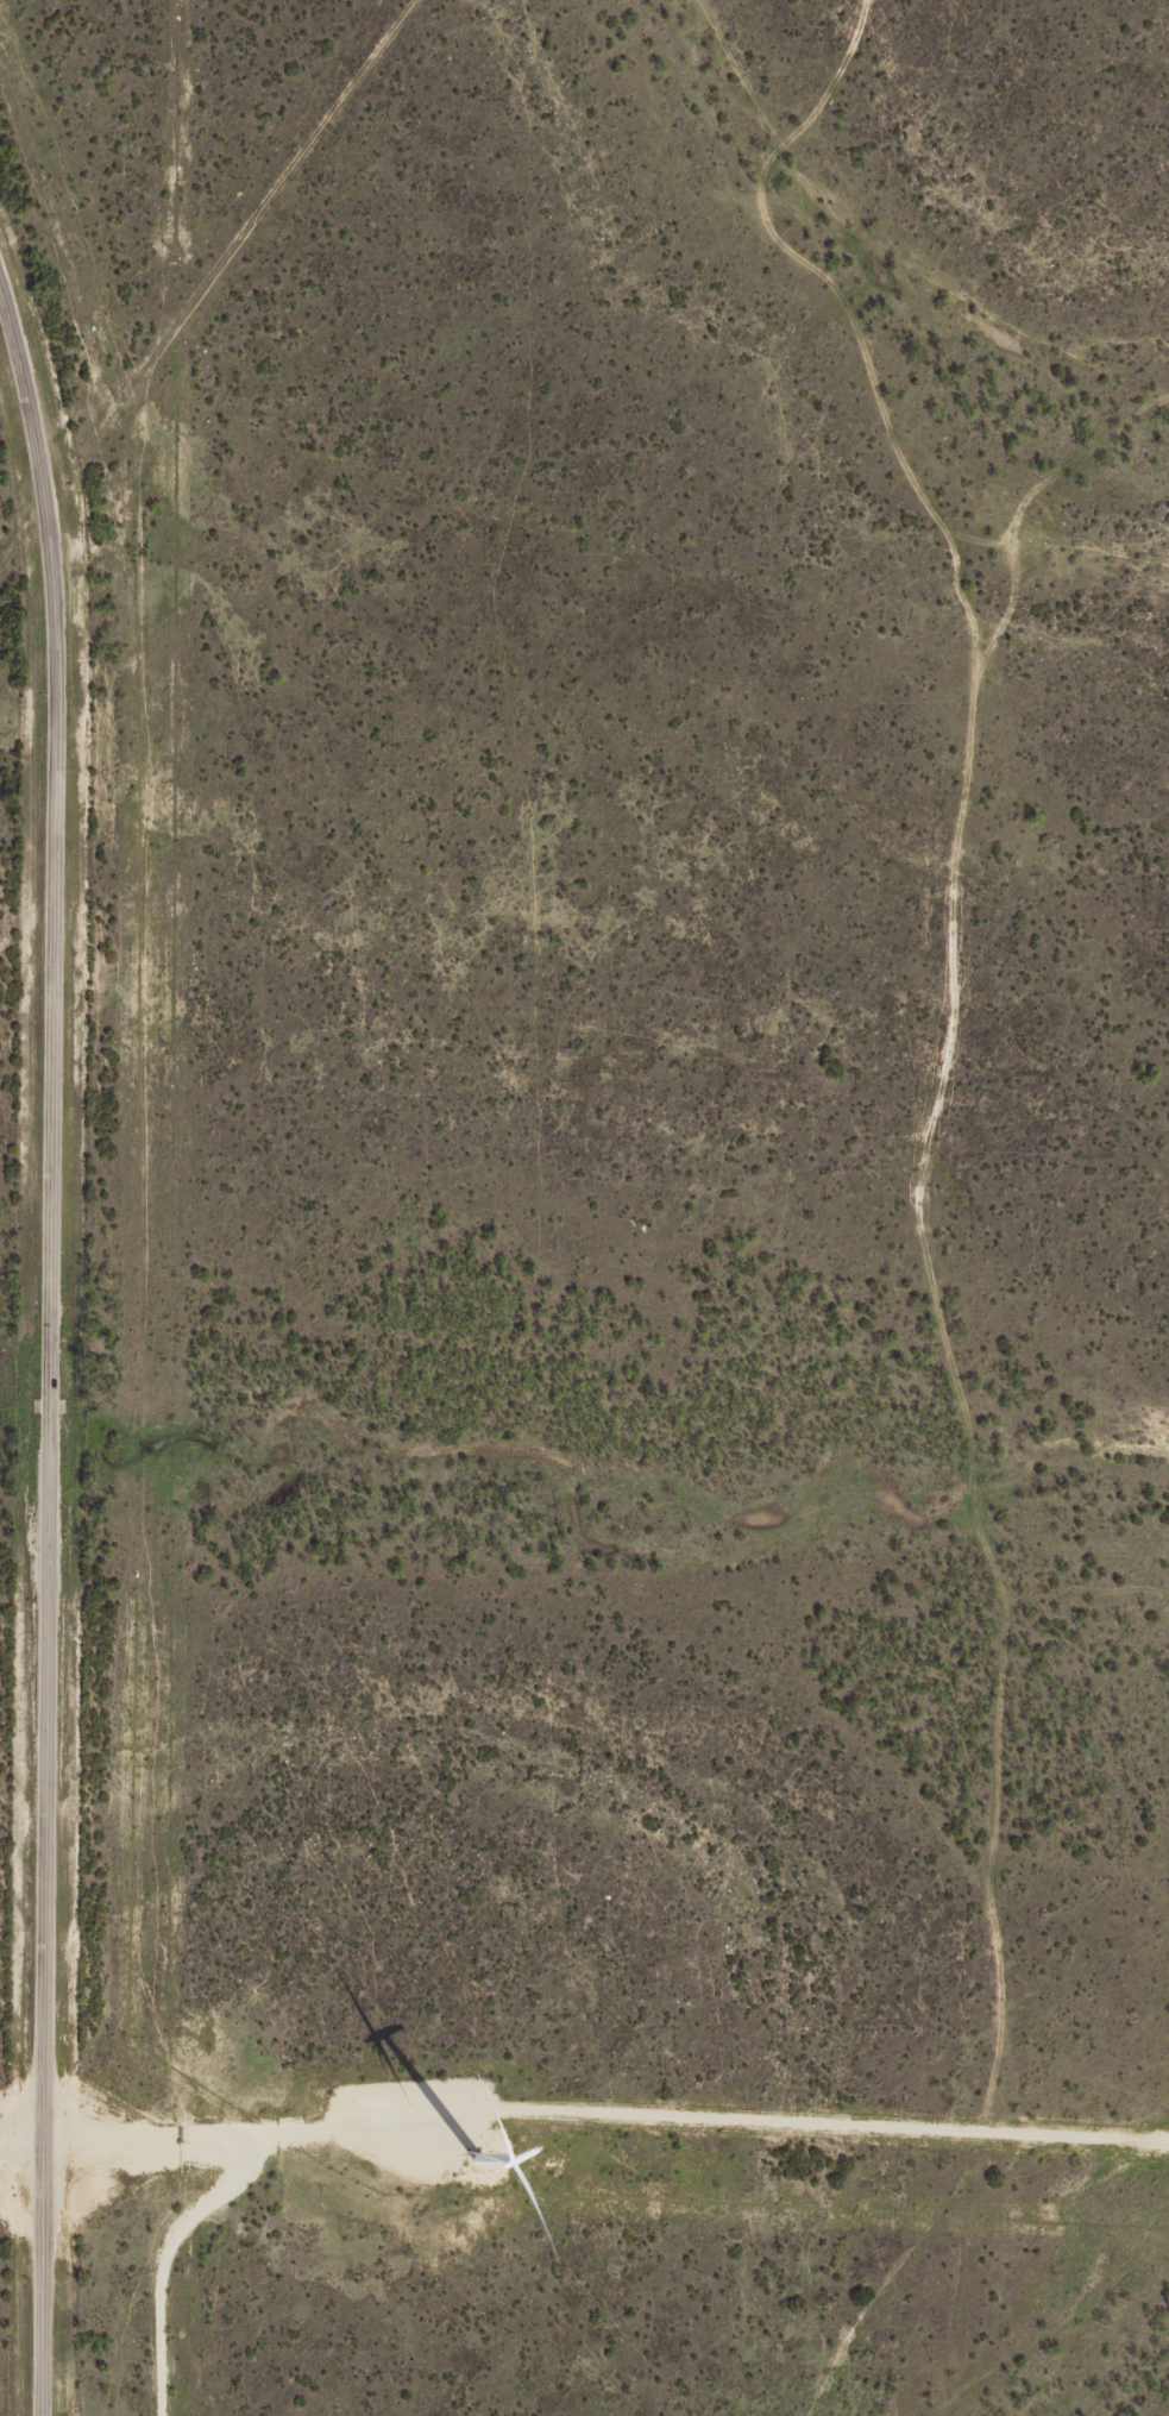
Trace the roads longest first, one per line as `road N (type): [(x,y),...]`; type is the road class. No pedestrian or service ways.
road 1 (track): [(855,2415),(960,2141),(989,1925),(972,1619),(918,1385),(924,826),(948,717),(983,664),(983,627),(893,410),(792,274),(810,111),(868,0)]
road 2 (secondary): [(45,2415),(50,655),(43,521),(0,301)]

